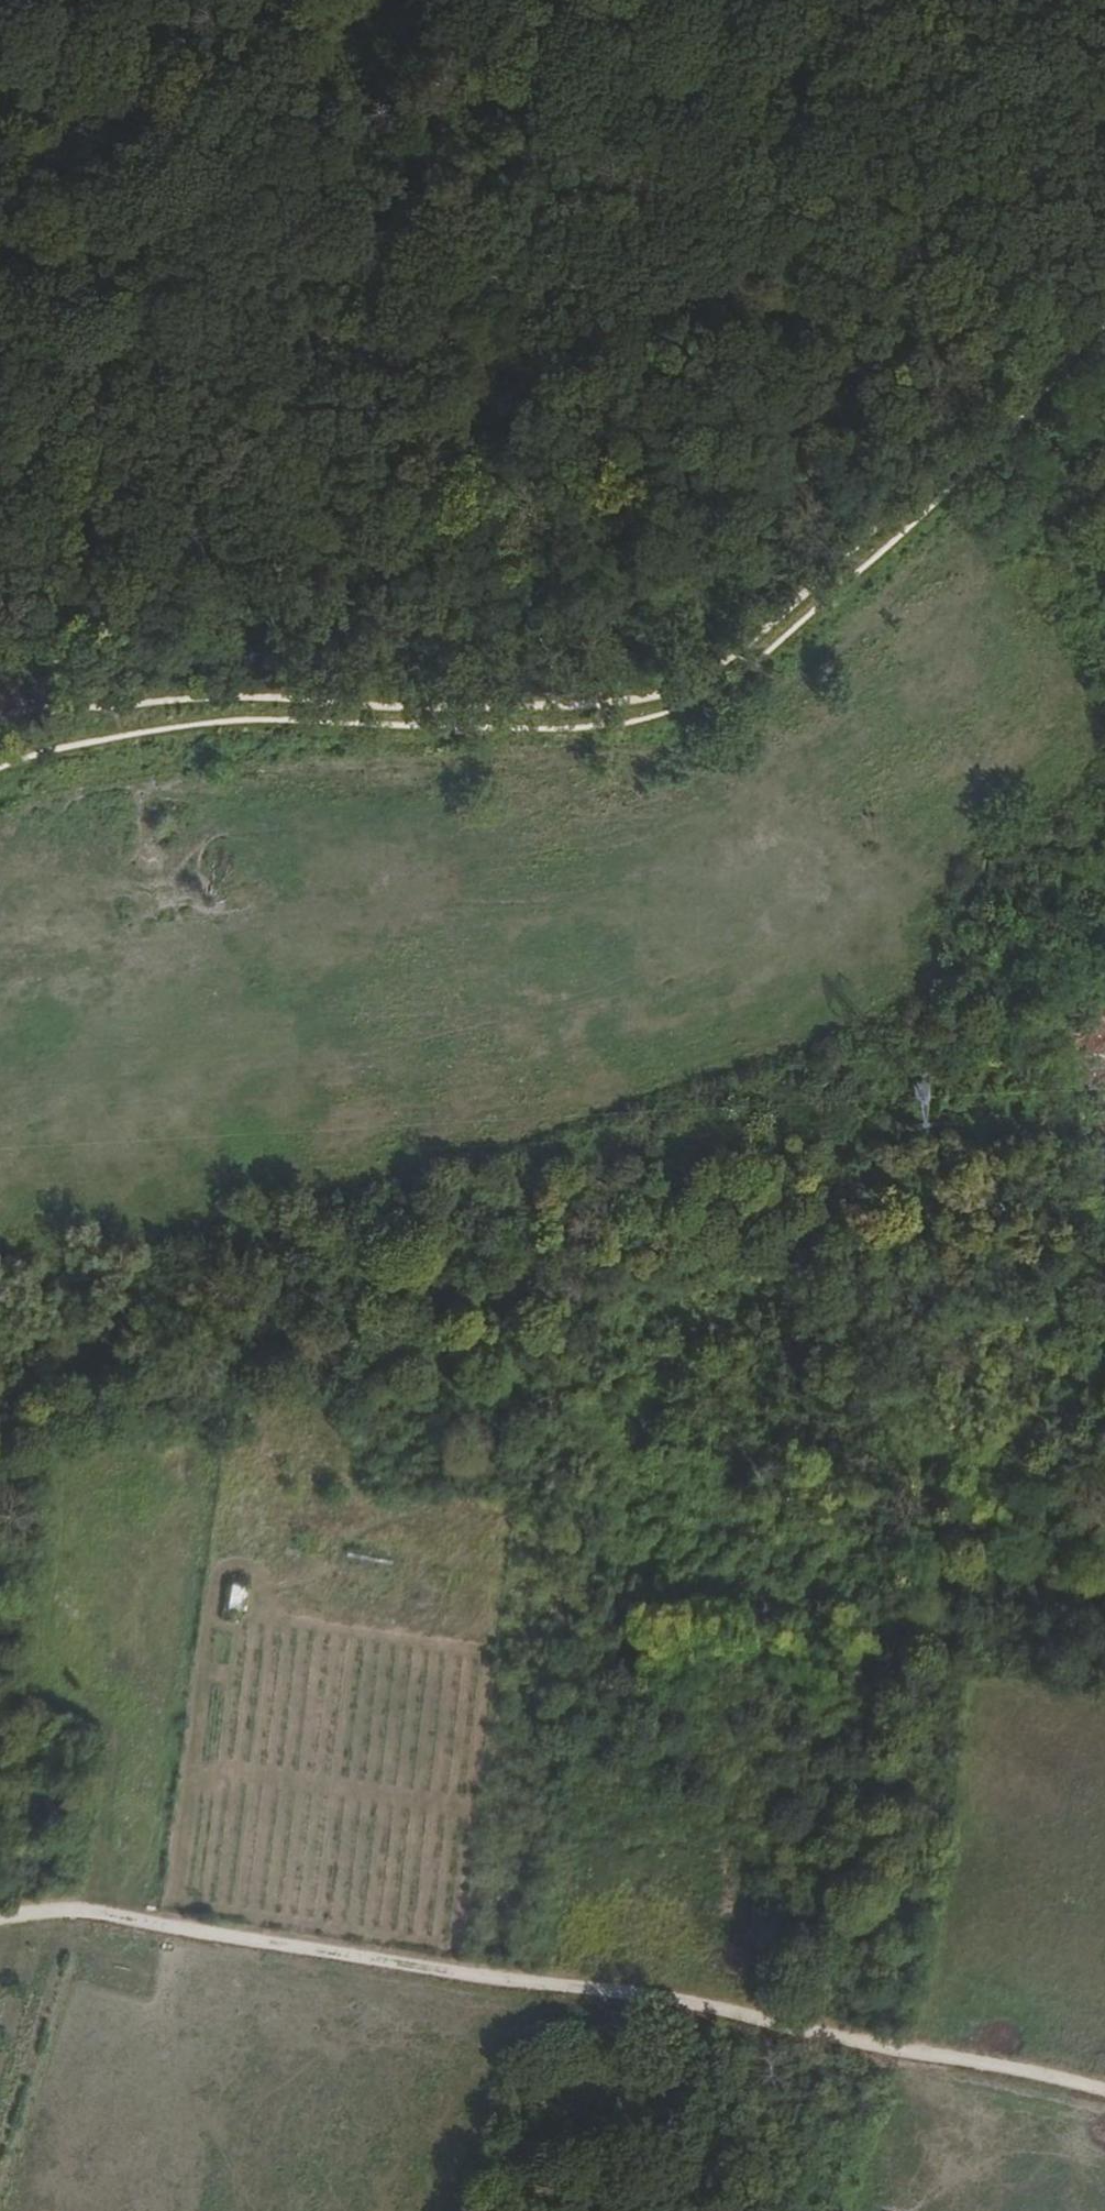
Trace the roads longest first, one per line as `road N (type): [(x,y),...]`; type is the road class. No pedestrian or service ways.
road 1 (track): [(1104,2091),(640,1993),(70,1913),(0,1916)]
road 2 (track): [(211,1568),(160,1927)]

